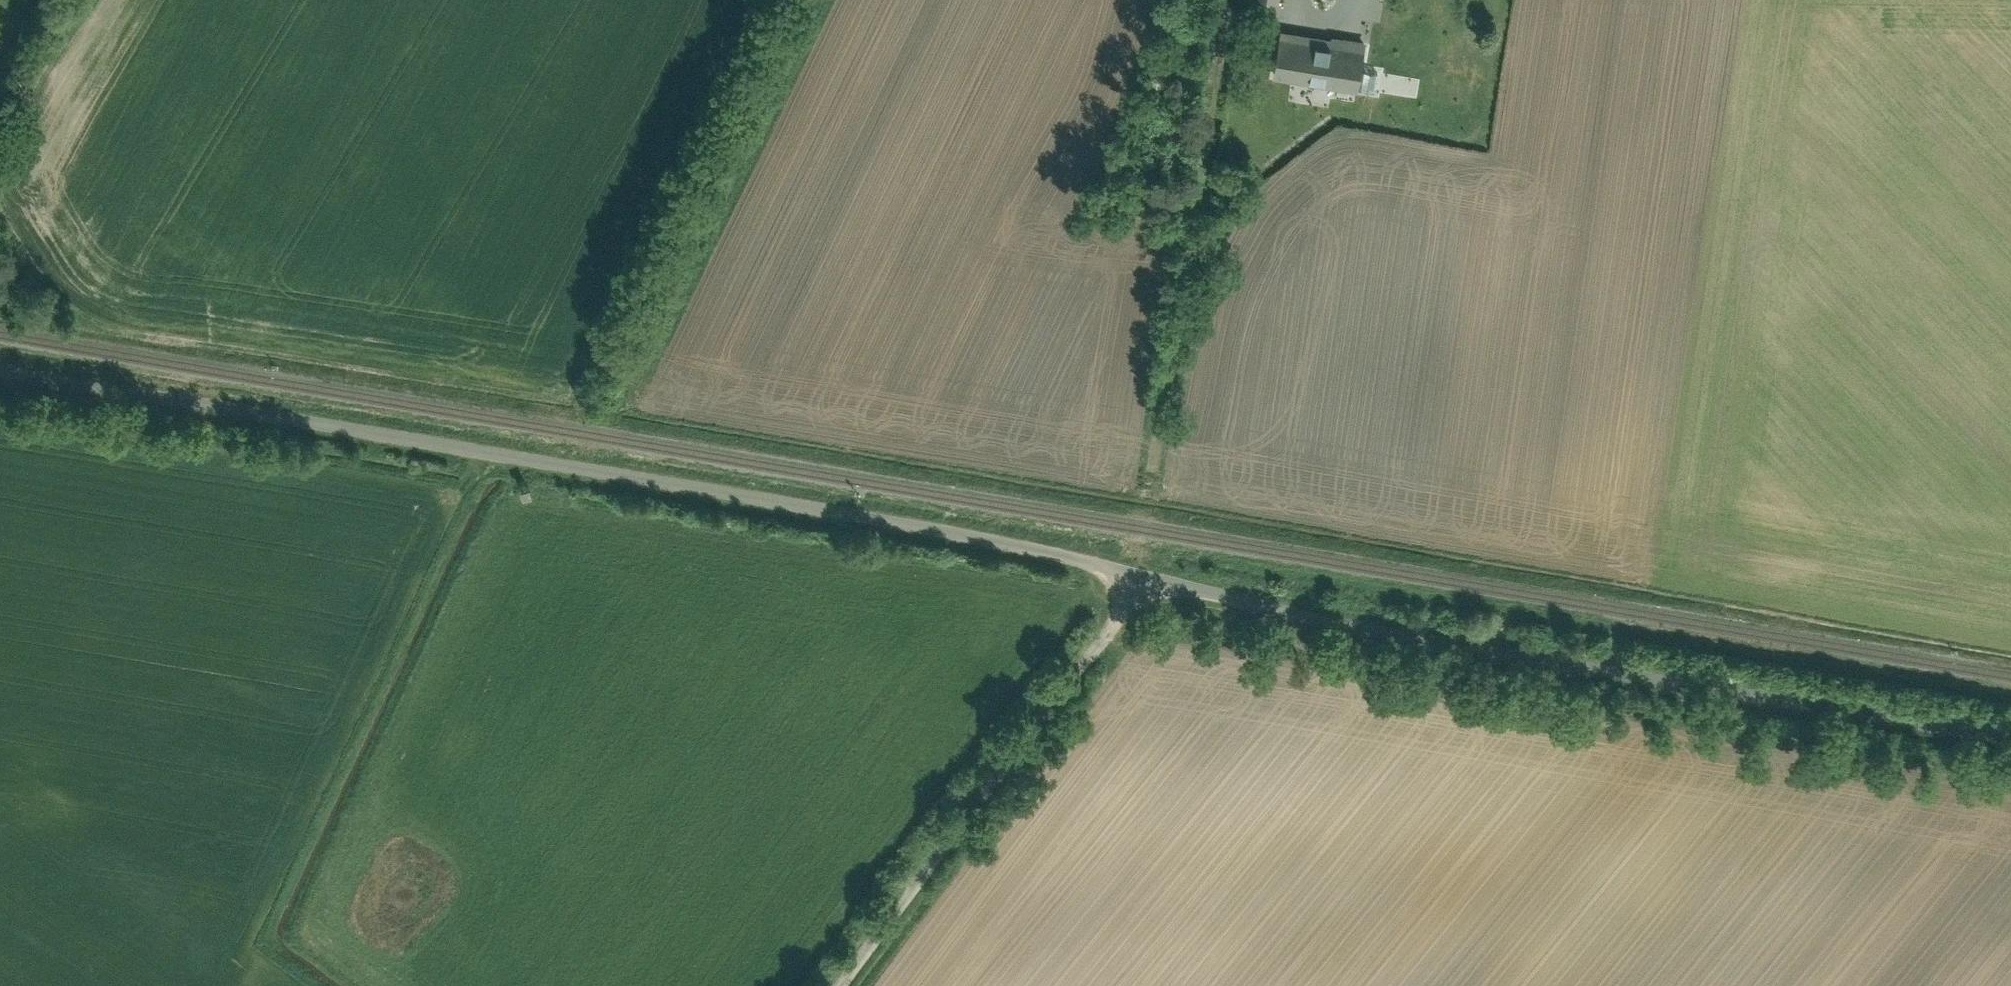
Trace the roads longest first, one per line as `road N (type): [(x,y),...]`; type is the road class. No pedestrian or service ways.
road 1 (track): [(2010,734),(0,378)]
road 2 (unclassified): [(1227,0),(1176,324)]

